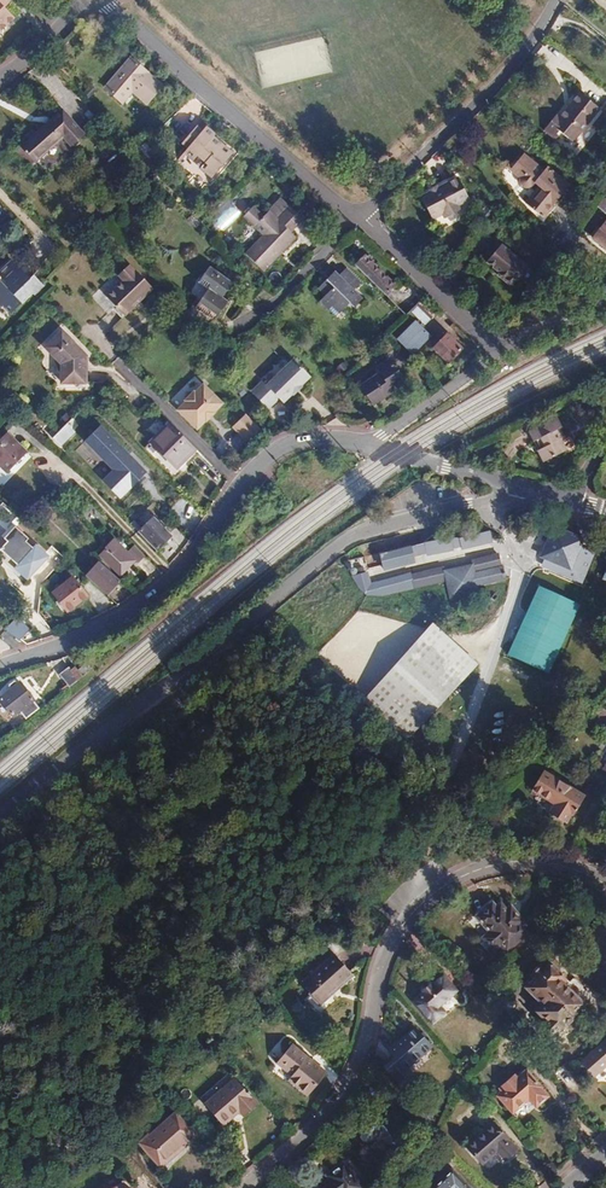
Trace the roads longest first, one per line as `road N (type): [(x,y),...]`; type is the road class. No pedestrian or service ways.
road 1 (residential): [(515,486),(511,495),(354,536),(0,812)]
road 2 (residential): [(605,886),(538,865),(441,885),(397,930),(354,1075),(286,1155),(241,1187)]
road 3 (unclassified): [(369,447),(309,440),(276,451),(187,570),(157,598),(97,632),(0,668)]
road 4 (residential): [(104,0),(334,201),(362,216)]
road 5 (residential): [(362,216),(498,89),(548,0)]
road 6 (residential): [(362,216),(505,358)]
road 7 (residential): [(369,447),(505,358)]
road 8 (unclassified): [(515,486),(369,447)]
road 9 (residential): [(94,0),(0,79)]

